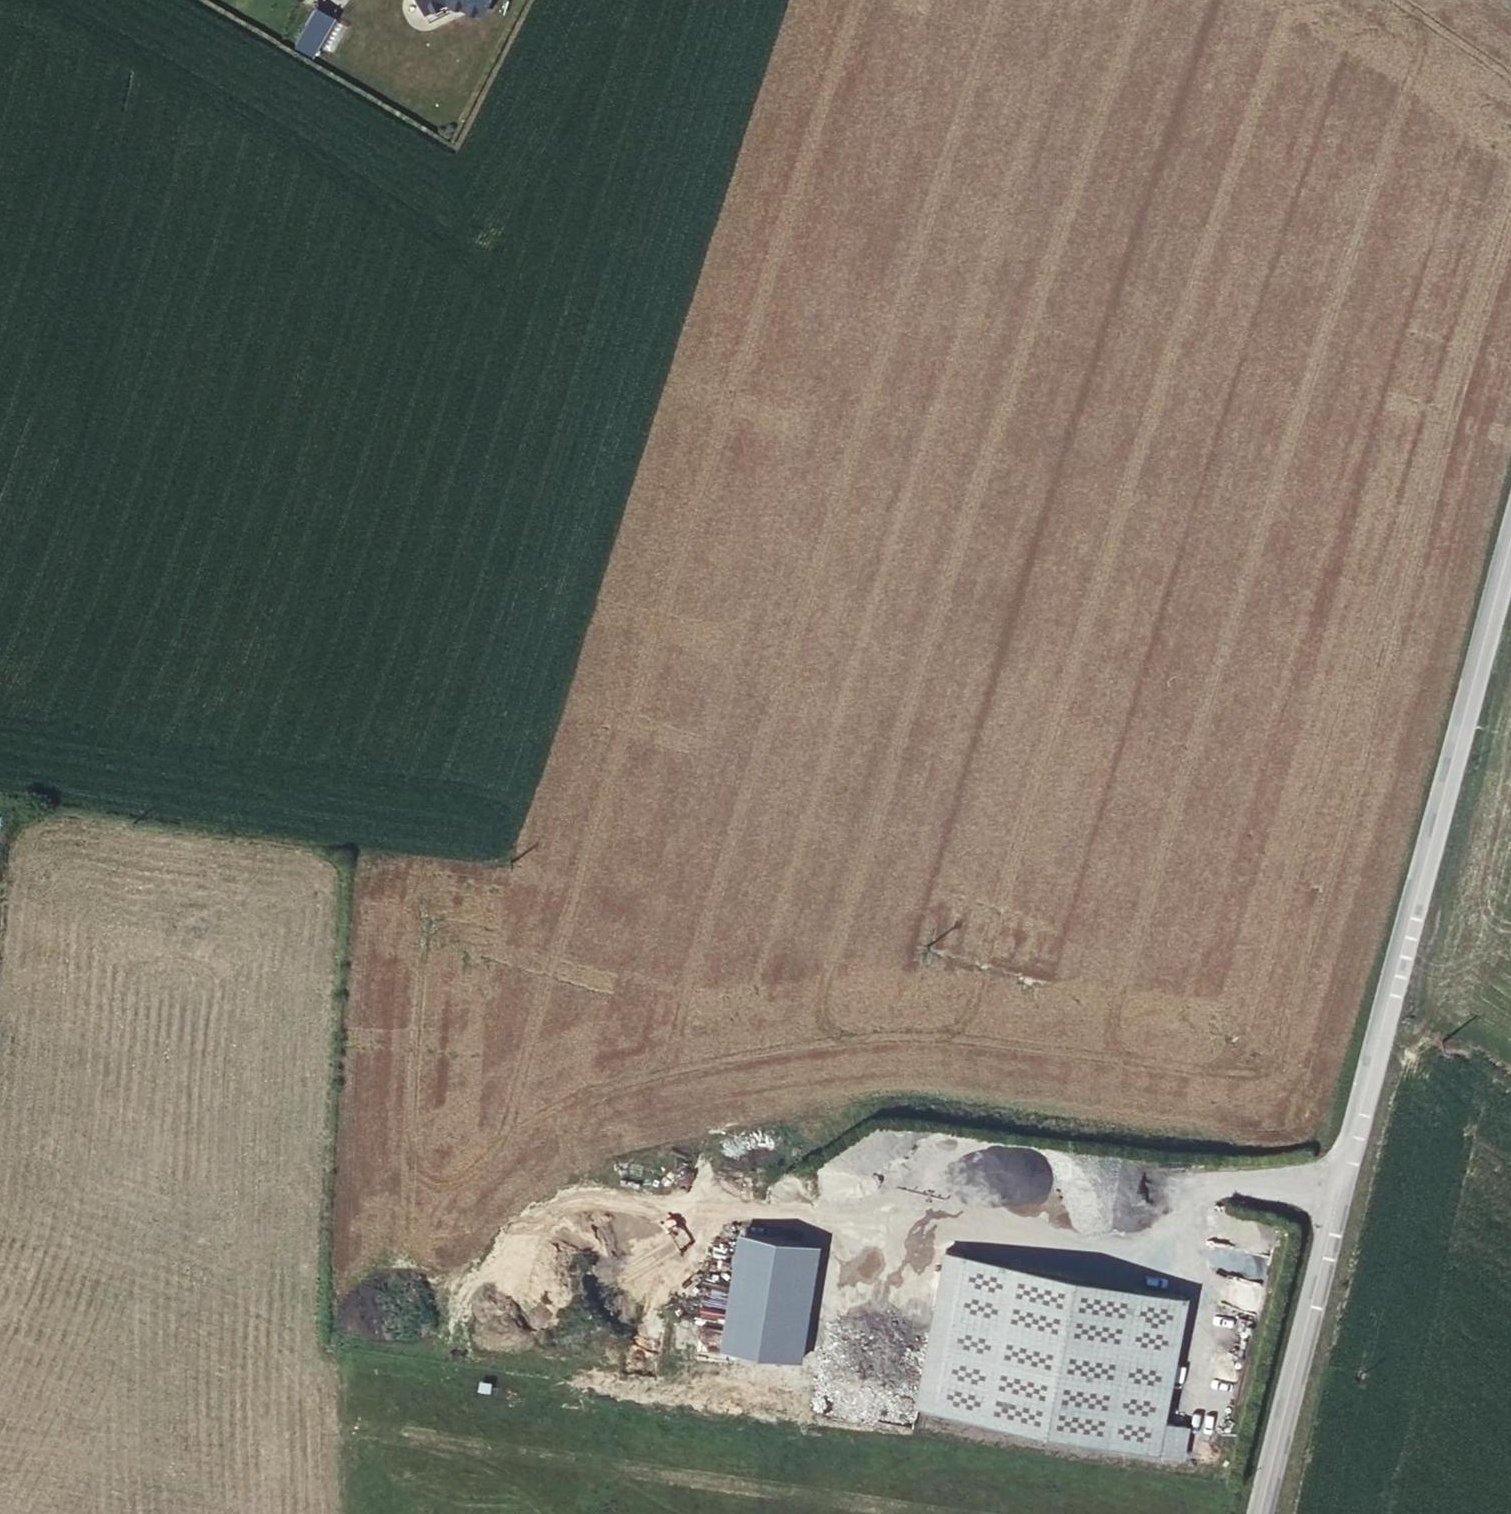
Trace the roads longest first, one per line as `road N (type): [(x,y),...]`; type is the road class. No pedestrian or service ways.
road 1 (tertiary): [(1510,548),(1261,1513)]

